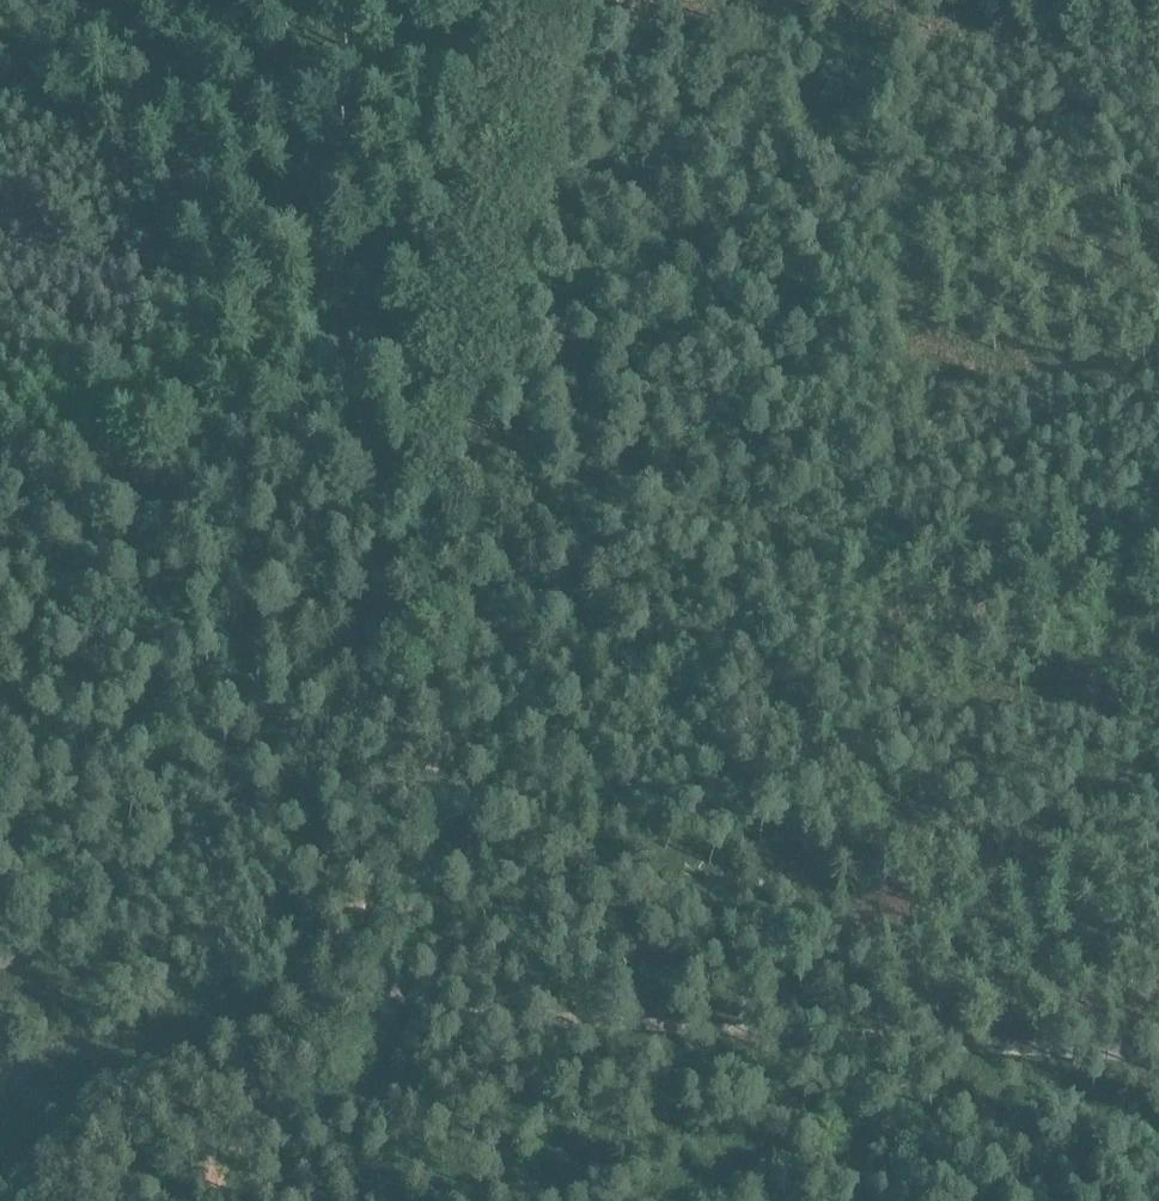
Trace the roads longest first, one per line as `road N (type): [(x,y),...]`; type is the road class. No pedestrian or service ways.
road 1 (track): [(409,985),(416,851),(563,0)]
road 2 (track): [(1158,1049),(409,985)]
road 3 (track): [(1158,544),(479,500)]
road 4 (track): [(409,985),(218,1072),(115,1133),(70,1200)]

